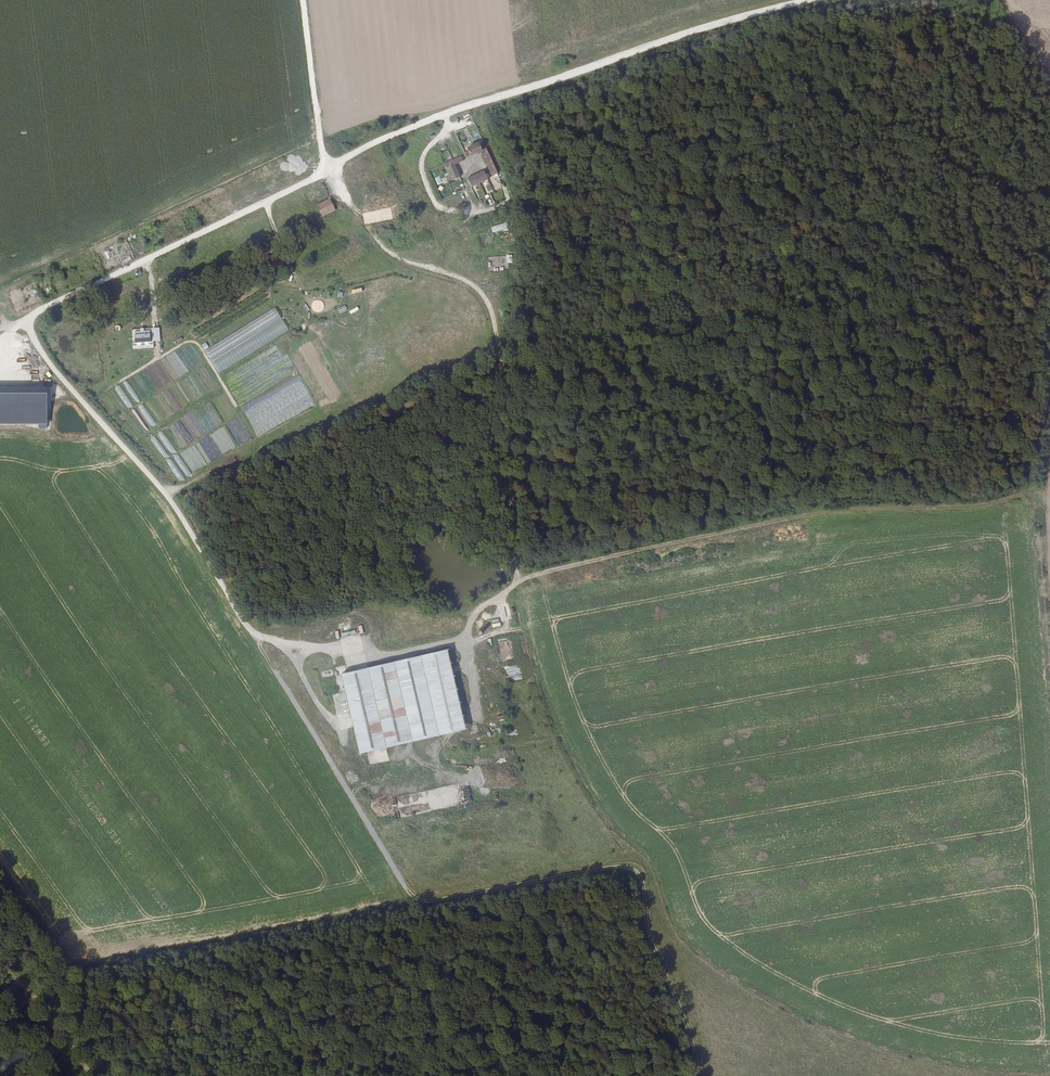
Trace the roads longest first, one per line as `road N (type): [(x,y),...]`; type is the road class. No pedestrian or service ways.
road 1 (track): [(823,0),(700,30),(396,133),(41,309),(30,326)]
road 2 (track): [(518,583),(554,568),(827,510),(1025,496)]
road 3 (track): [(332,166),(351,209),(387,250),(465,280),(486,296),(502,372),(518,583)]
road 4 (track): [(408,895),(384,910),(88,965),(65,954),(0,866)]
road 5 (track): [(408,895),(432,901),(598,870),(638,872),(651,939),(701,1075)]
road 6 (track): [(30,326),(59,377),(171,501),(253,633)]
road 7 (track): [(253,633),(408,895)]
road 8 (track): [(253,633),(281,636),(362,610),(462,615),(518,583)]
road 9 (track): [(332,166),(320,140),(302,0)]

